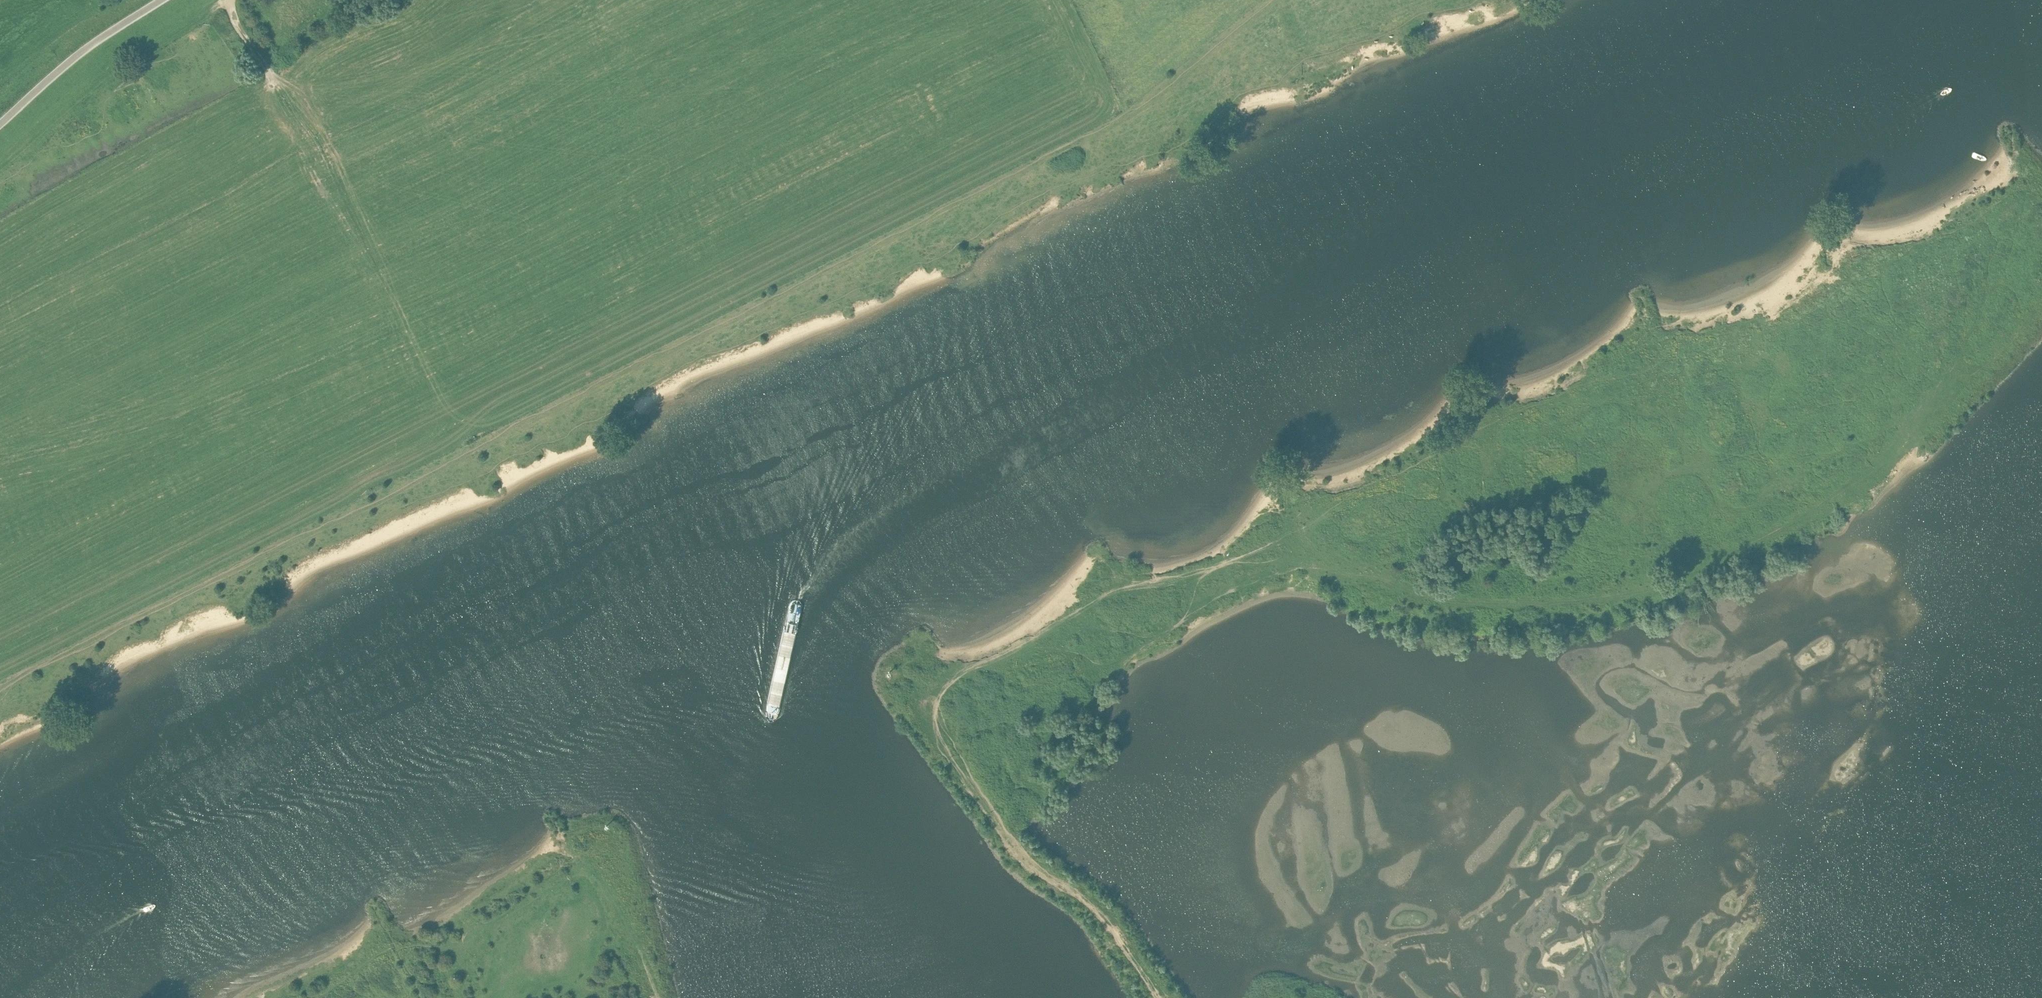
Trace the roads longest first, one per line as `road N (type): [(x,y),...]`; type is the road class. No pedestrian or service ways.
road 1 (track): [(230,0),(233,20),(315,133),(428,369)]
road 2 (unclassified): [(0,122),(91,45),(162,0)]

